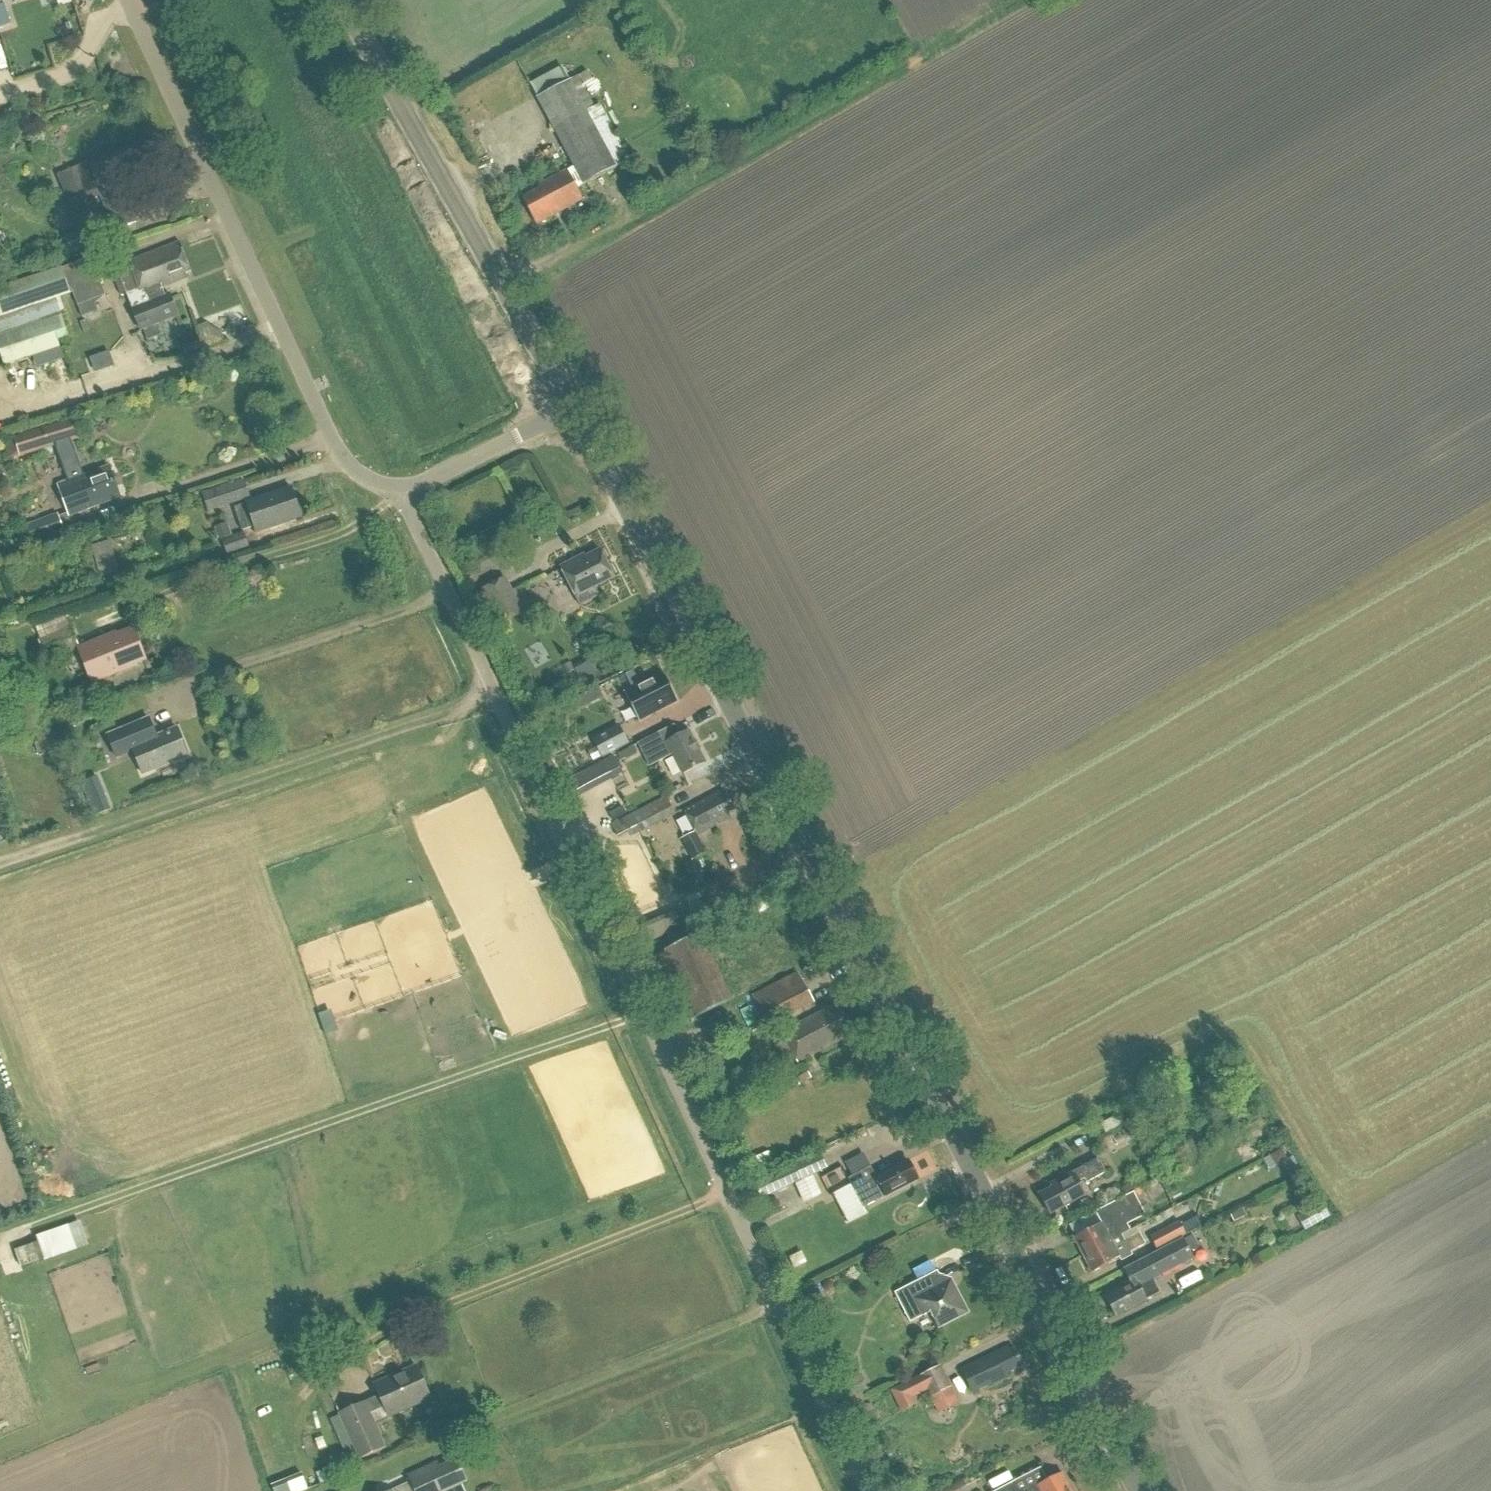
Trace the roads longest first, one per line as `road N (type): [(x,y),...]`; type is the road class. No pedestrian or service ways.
road 1 (tertiary): [(1139,1490),(573,409)]
road 2 (unclassified): [(867,1490),(420,533),(397,499)]
road 3 (track): [(641,1014),(14,1235)]
road 4 (unclassified): [(397,499),(335,448),(127,0)]
road 5 (track): [(492,692),(0,868)]
road 6 (tertiary): [(573,409),(344,0)]
road 7 (track): [(726,1193),(421,1315),(357,1356)]
road 8 (unclassified): [(397,499),(573,409)]

